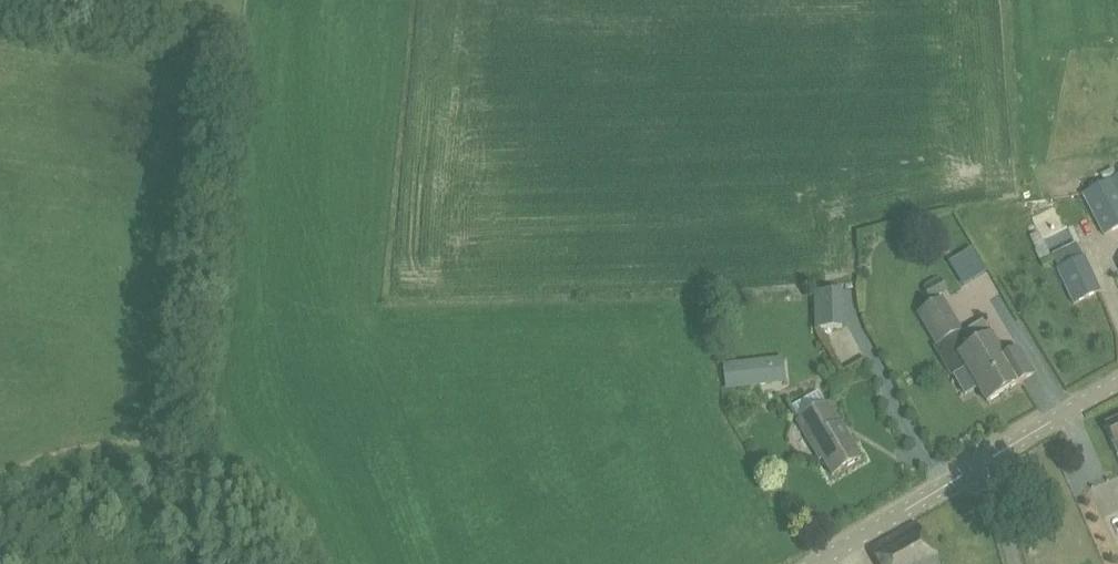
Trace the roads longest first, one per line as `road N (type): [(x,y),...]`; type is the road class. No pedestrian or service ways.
road 1 (unclassified): [(812,563),(1117,384)]

